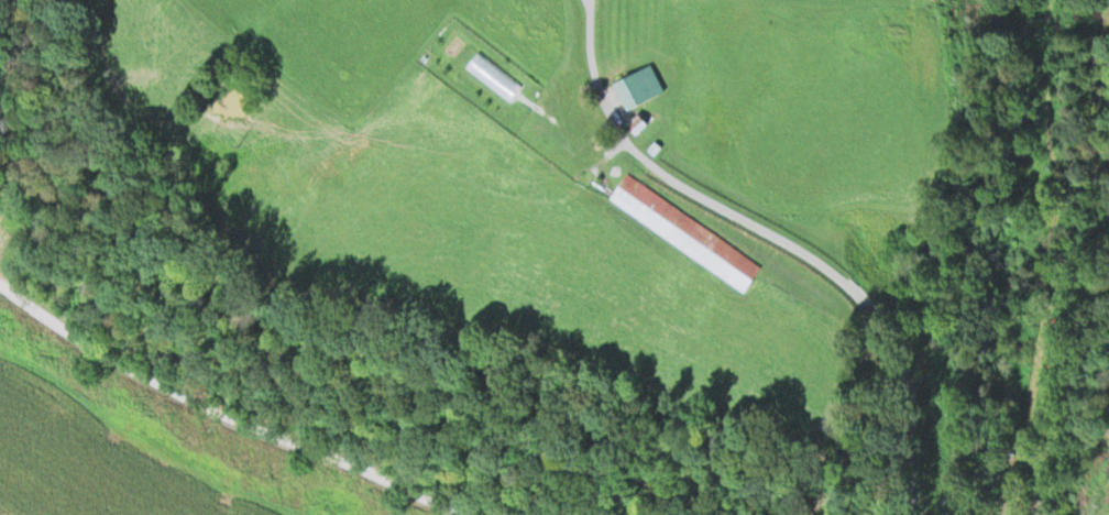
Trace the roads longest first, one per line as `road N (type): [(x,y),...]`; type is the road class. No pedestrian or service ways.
road 1 (tertiary): [(492,514),(111,359),(0,280)]

